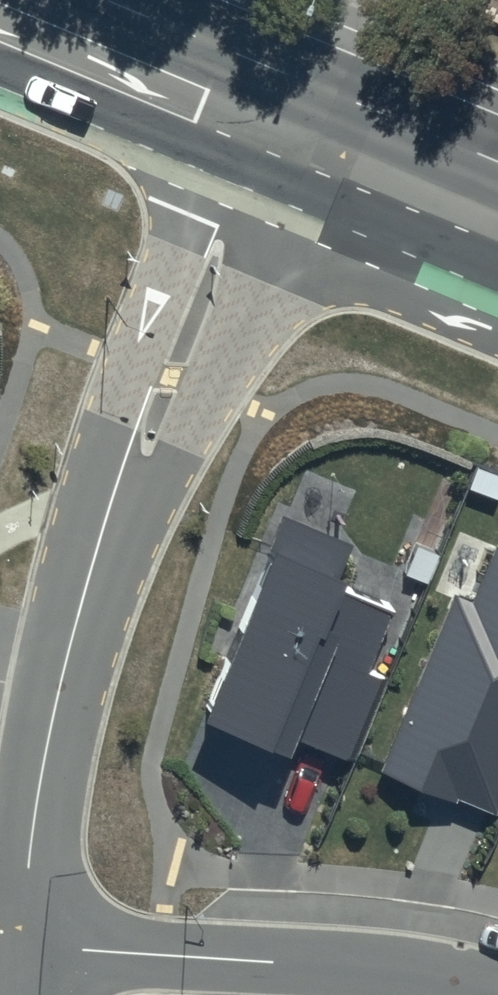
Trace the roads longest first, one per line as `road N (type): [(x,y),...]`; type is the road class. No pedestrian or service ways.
road 1 (residential): [(277,132),(125,480),(66,662)]
road 2 (residential): [(22,943),(366,969),(493,994)]
road 3 (trunk): [(277,132),(0,50)]
road 4 (trunk): [(21,0),(277,132)]
road 5 (residential): [(66,662),(37,805),(22,943)]
road 6 (trunk): [(277,132),(497,225)]

